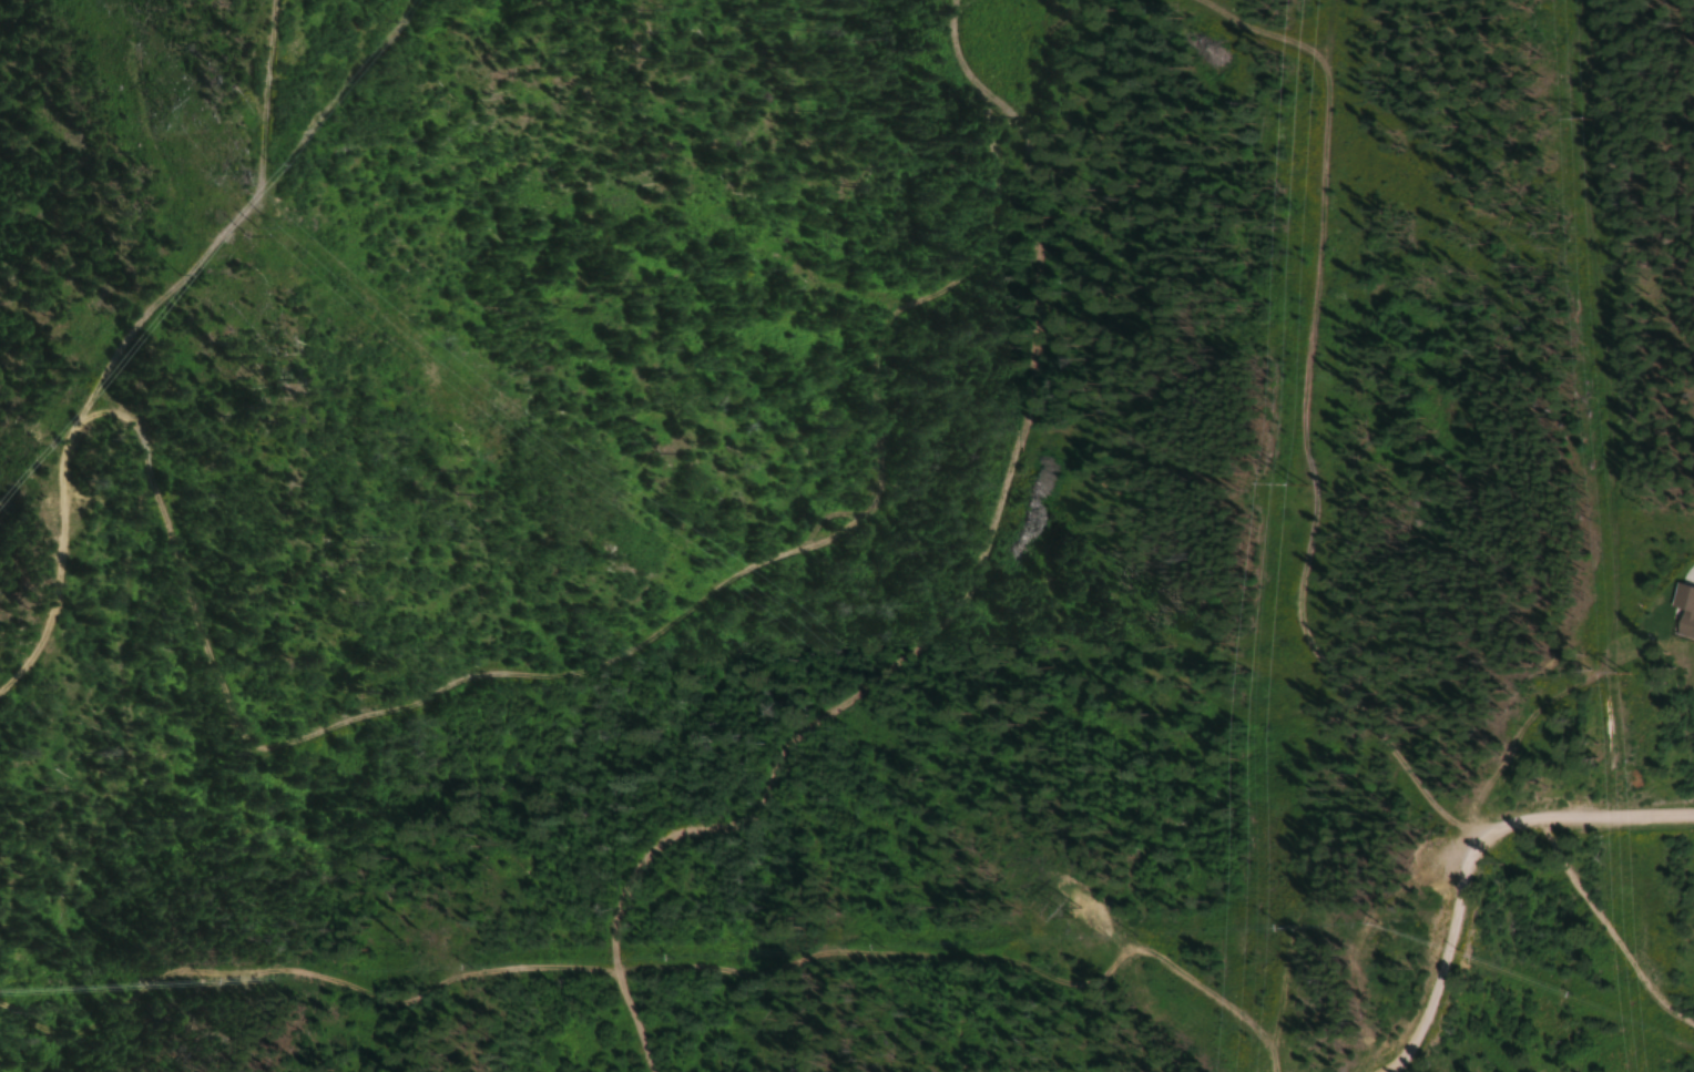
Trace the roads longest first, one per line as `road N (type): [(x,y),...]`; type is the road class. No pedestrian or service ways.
road 1 (residential): [(1383,1071),(1419,1017),(1472,848),(1484,835),(1513,821),(1693,812)]

